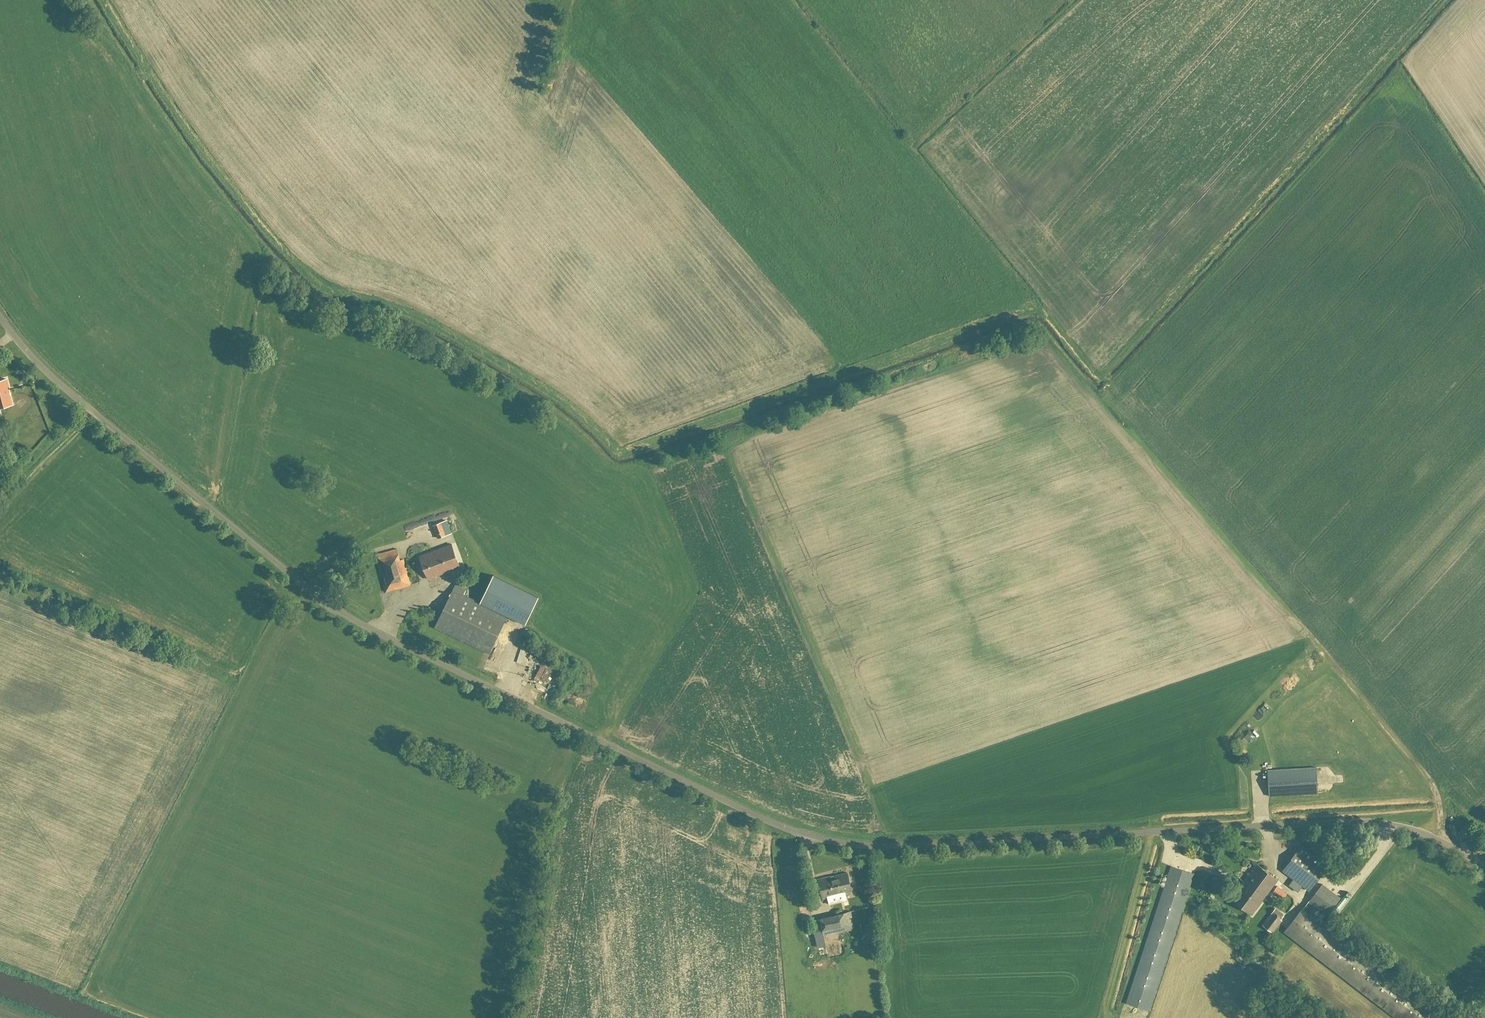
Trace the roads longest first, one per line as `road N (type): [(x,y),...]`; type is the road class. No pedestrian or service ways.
road 1 (unclassified): [(1484,866),(1462,841),(1439,830),(1383,820),(927,844),(849,841),(787,824),(333,603),(71,396),(0,316)]

